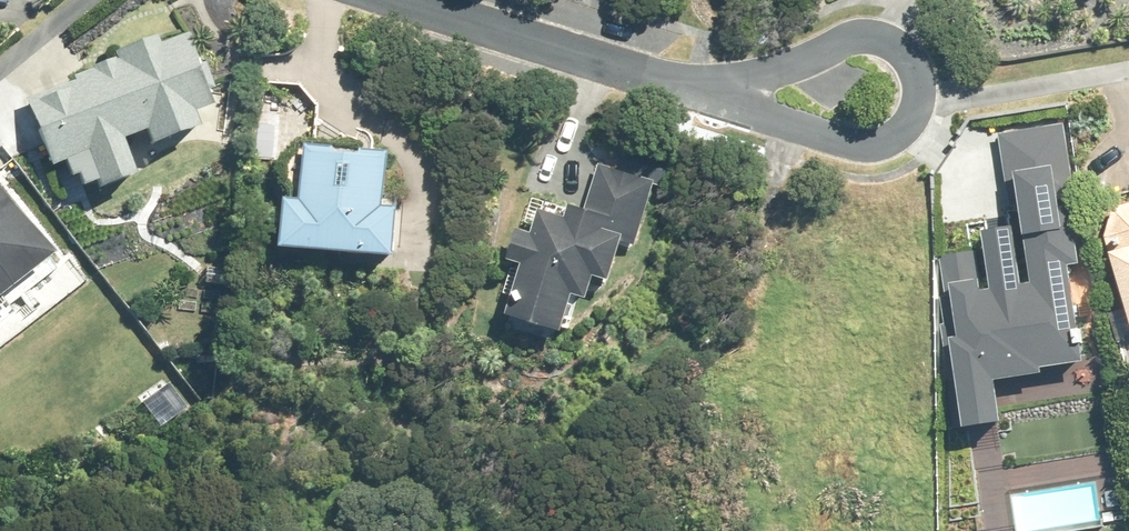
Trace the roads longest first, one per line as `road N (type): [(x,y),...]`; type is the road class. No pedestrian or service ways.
road 1 (residential): [(804,59),(866,36),(896,45),(919,86),(905,131),(863,147),(723,94)]
road 2 (residential): [(723,94),(412,0)]

